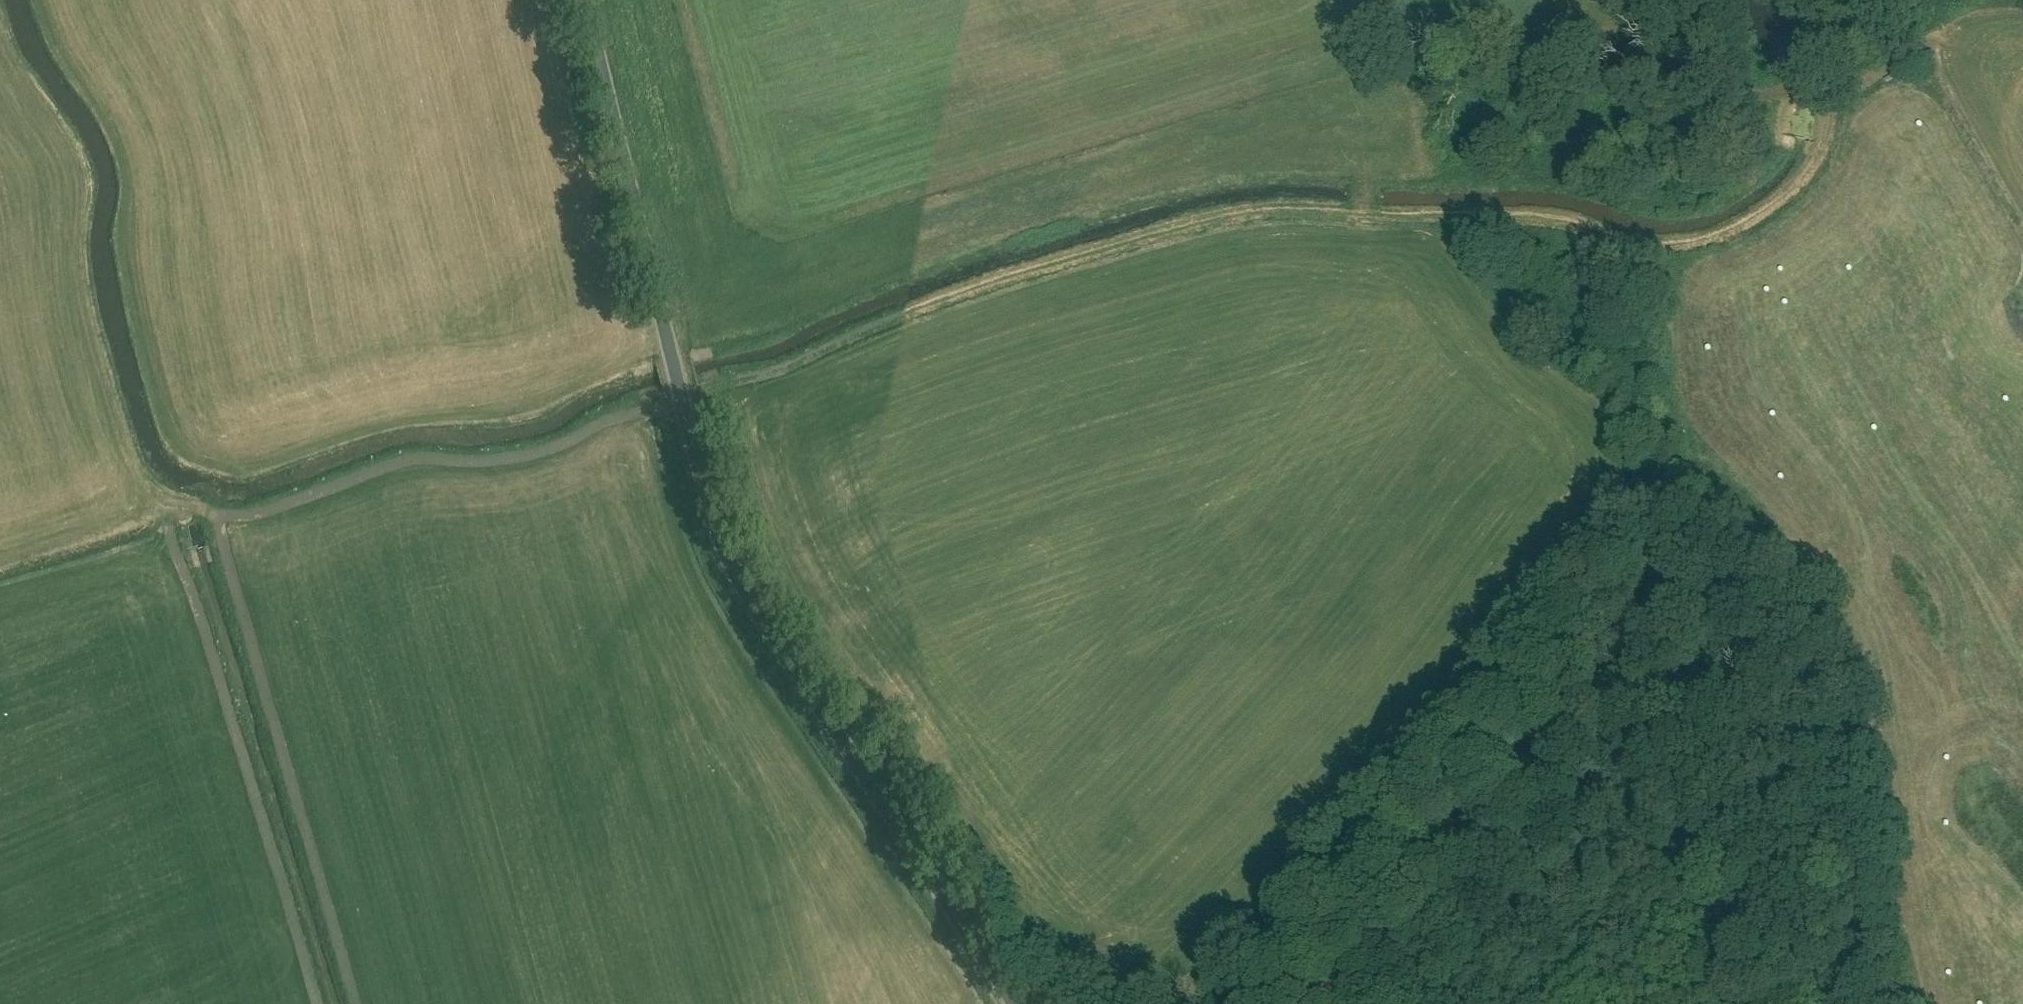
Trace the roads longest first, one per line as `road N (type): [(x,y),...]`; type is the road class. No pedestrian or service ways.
road 1 (unclassified): [(1014,1003),(761,617),(722,538),(585,0)]

